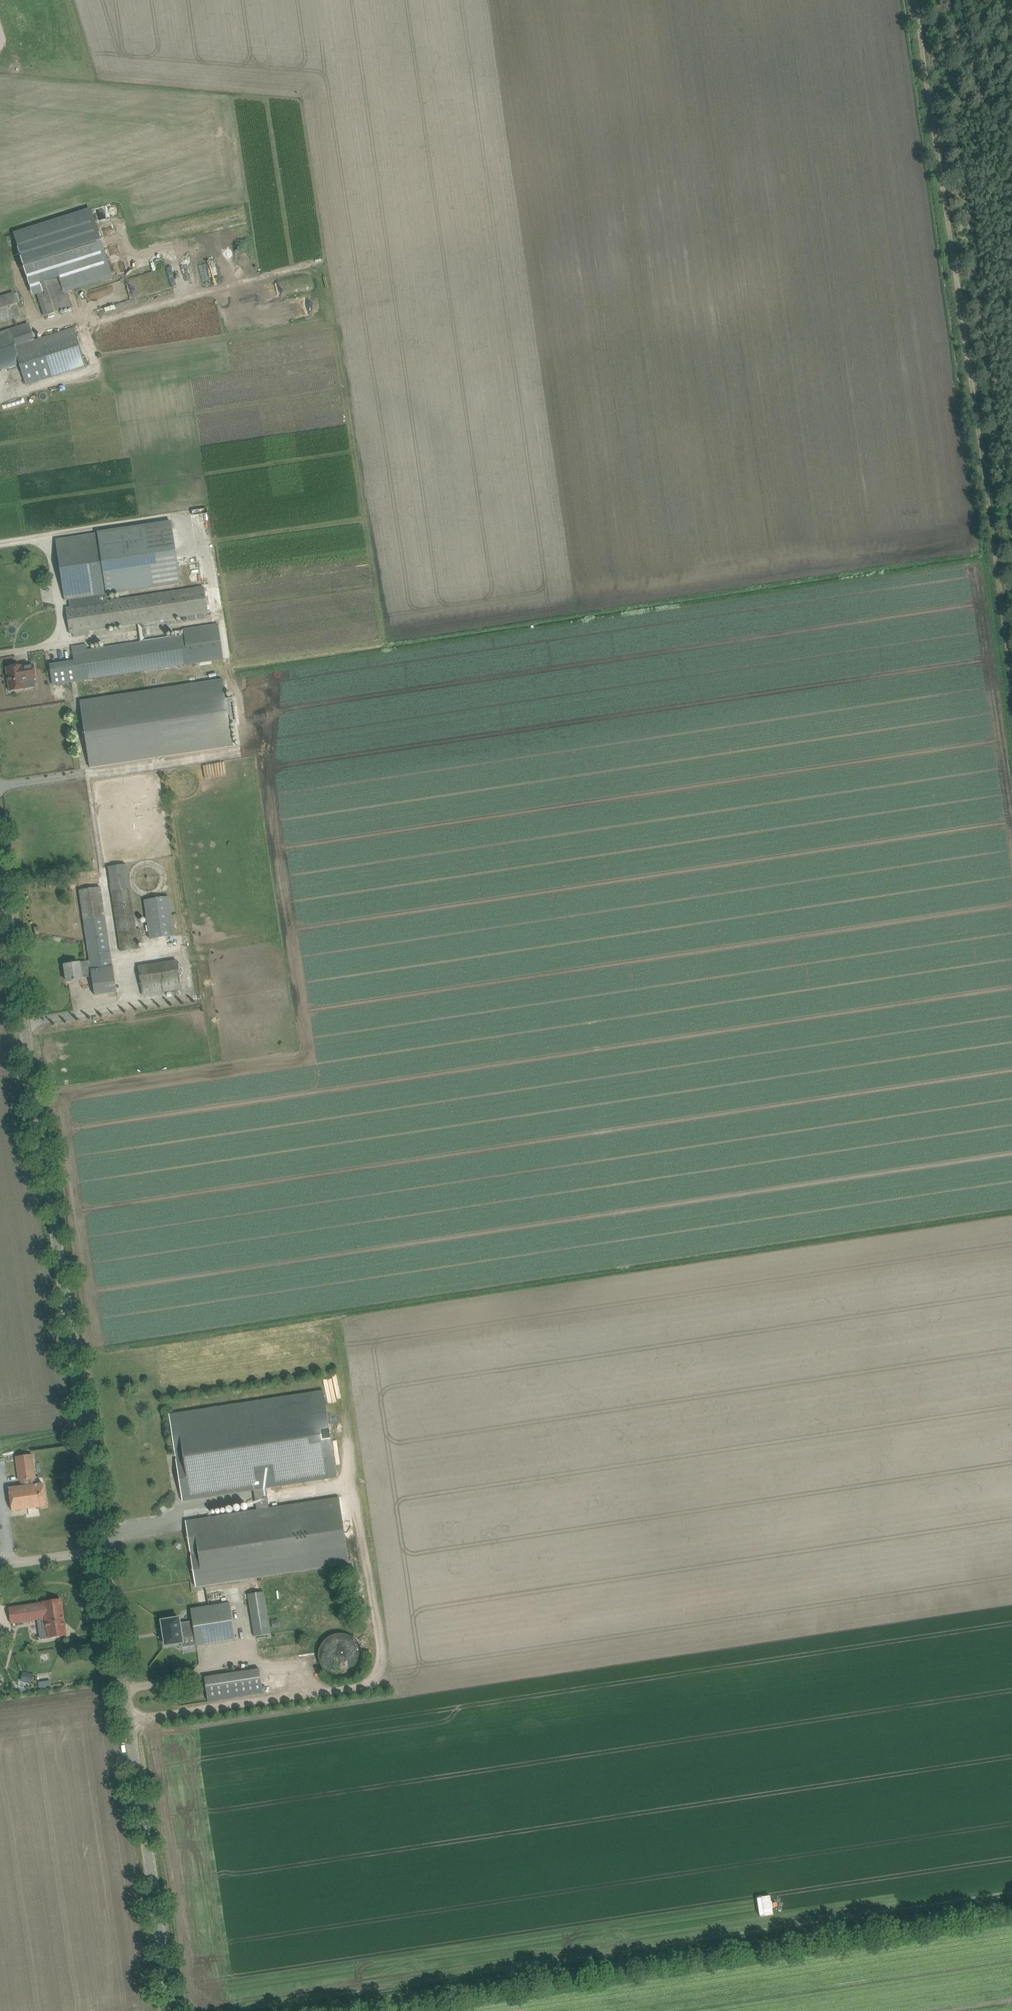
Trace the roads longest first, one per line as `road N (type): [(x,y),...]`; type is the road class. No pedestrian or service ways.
road 1 (tertiary): [(173,2010),(0,849)]
road 2 (track): [(1011,1908),(305,2010)]
road 3 (track): [(1011,660),(916,0)]

